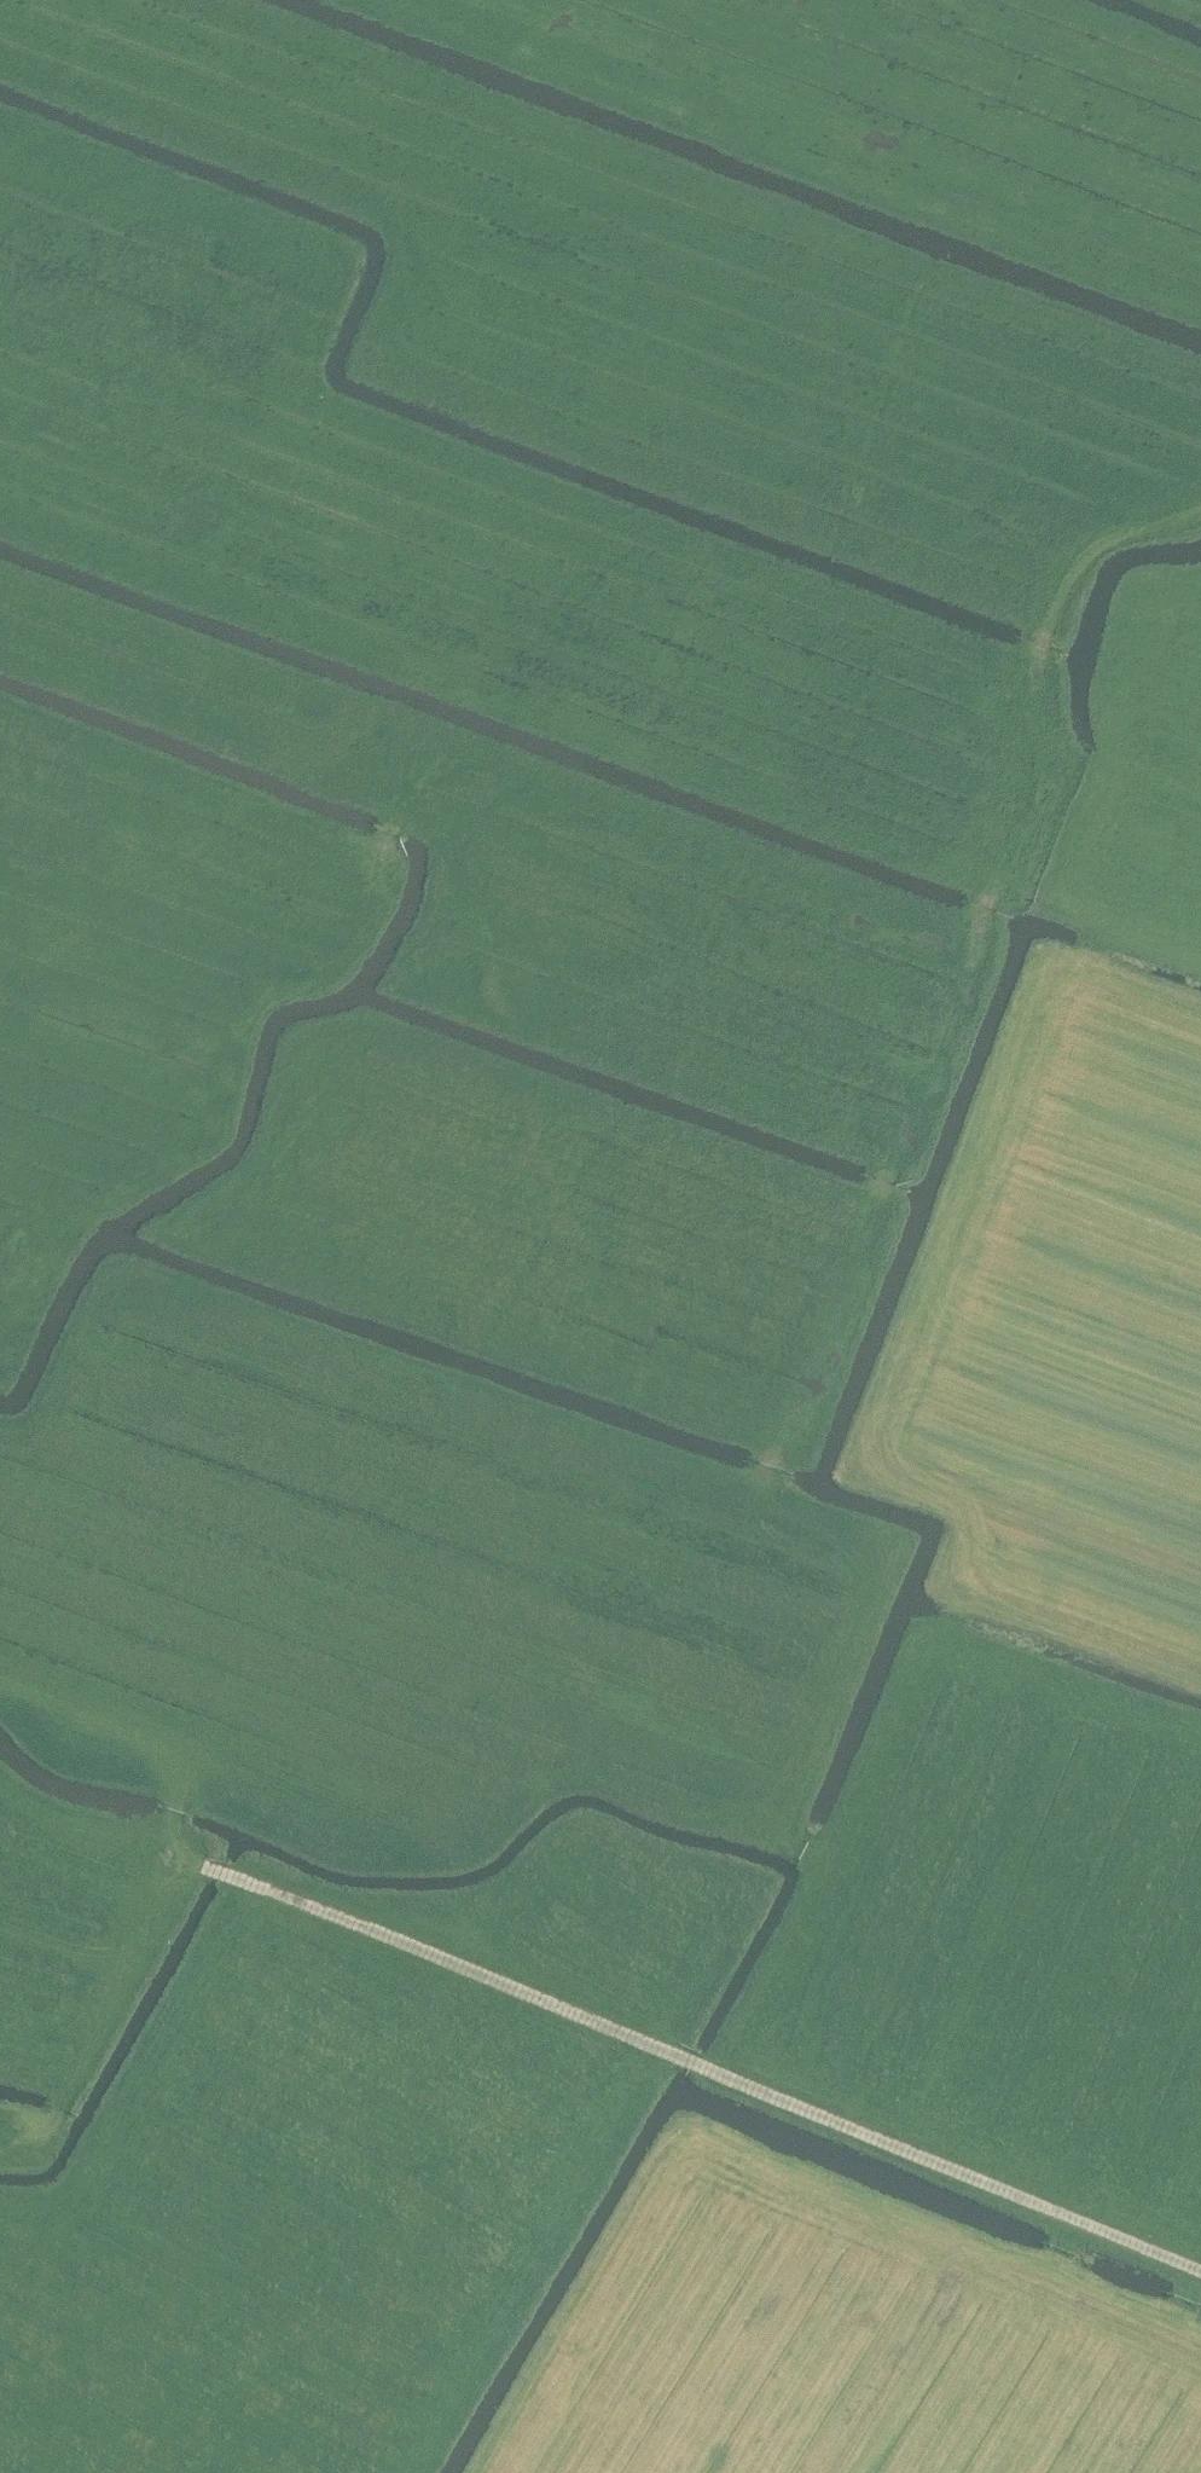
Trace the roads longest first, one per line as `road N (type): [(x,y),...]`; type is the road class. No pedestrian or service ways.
road 1 (track): [(0,1676),(147,1732),(181,1783),(174,1848),(198,1866),(1200,2274)]
road 2 (track): [(767,1479),(993,906),(1039,809),(1051,746),(1040,653),(1059,602),(1117,530),(1200,506)]

